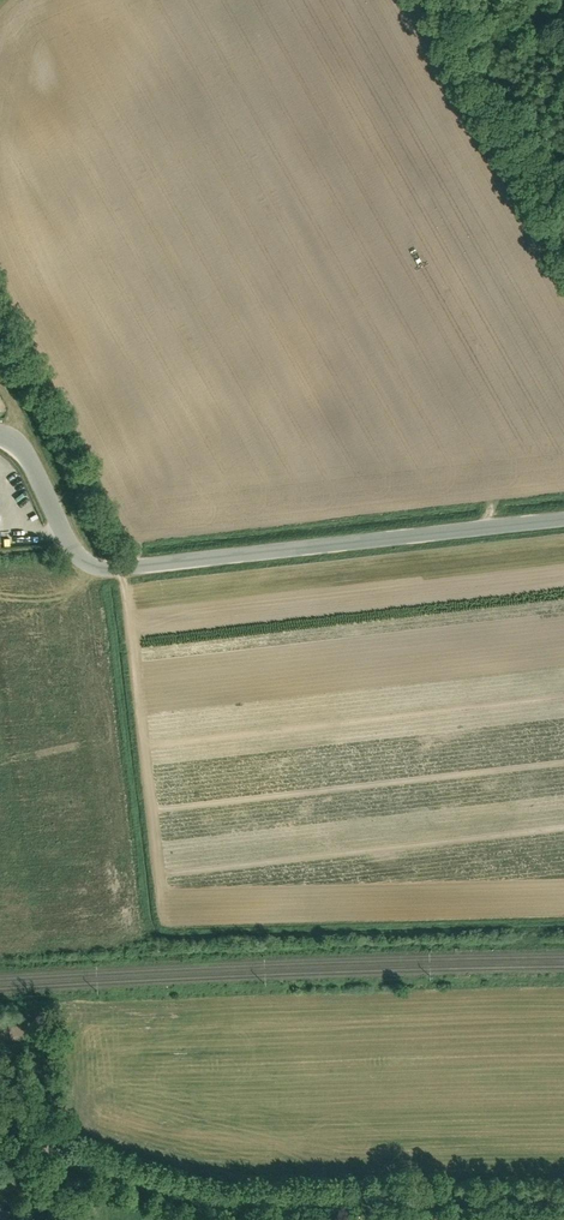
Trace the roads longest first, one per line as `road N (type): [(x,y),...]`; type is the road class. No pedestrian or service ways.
road 1 (unclassified): [(0,433),(24,450),(76,552),(107,570),(563,521)]
road 2 (residential): [(0,1122),(60,1157),(199,1207),(563,1203)]

